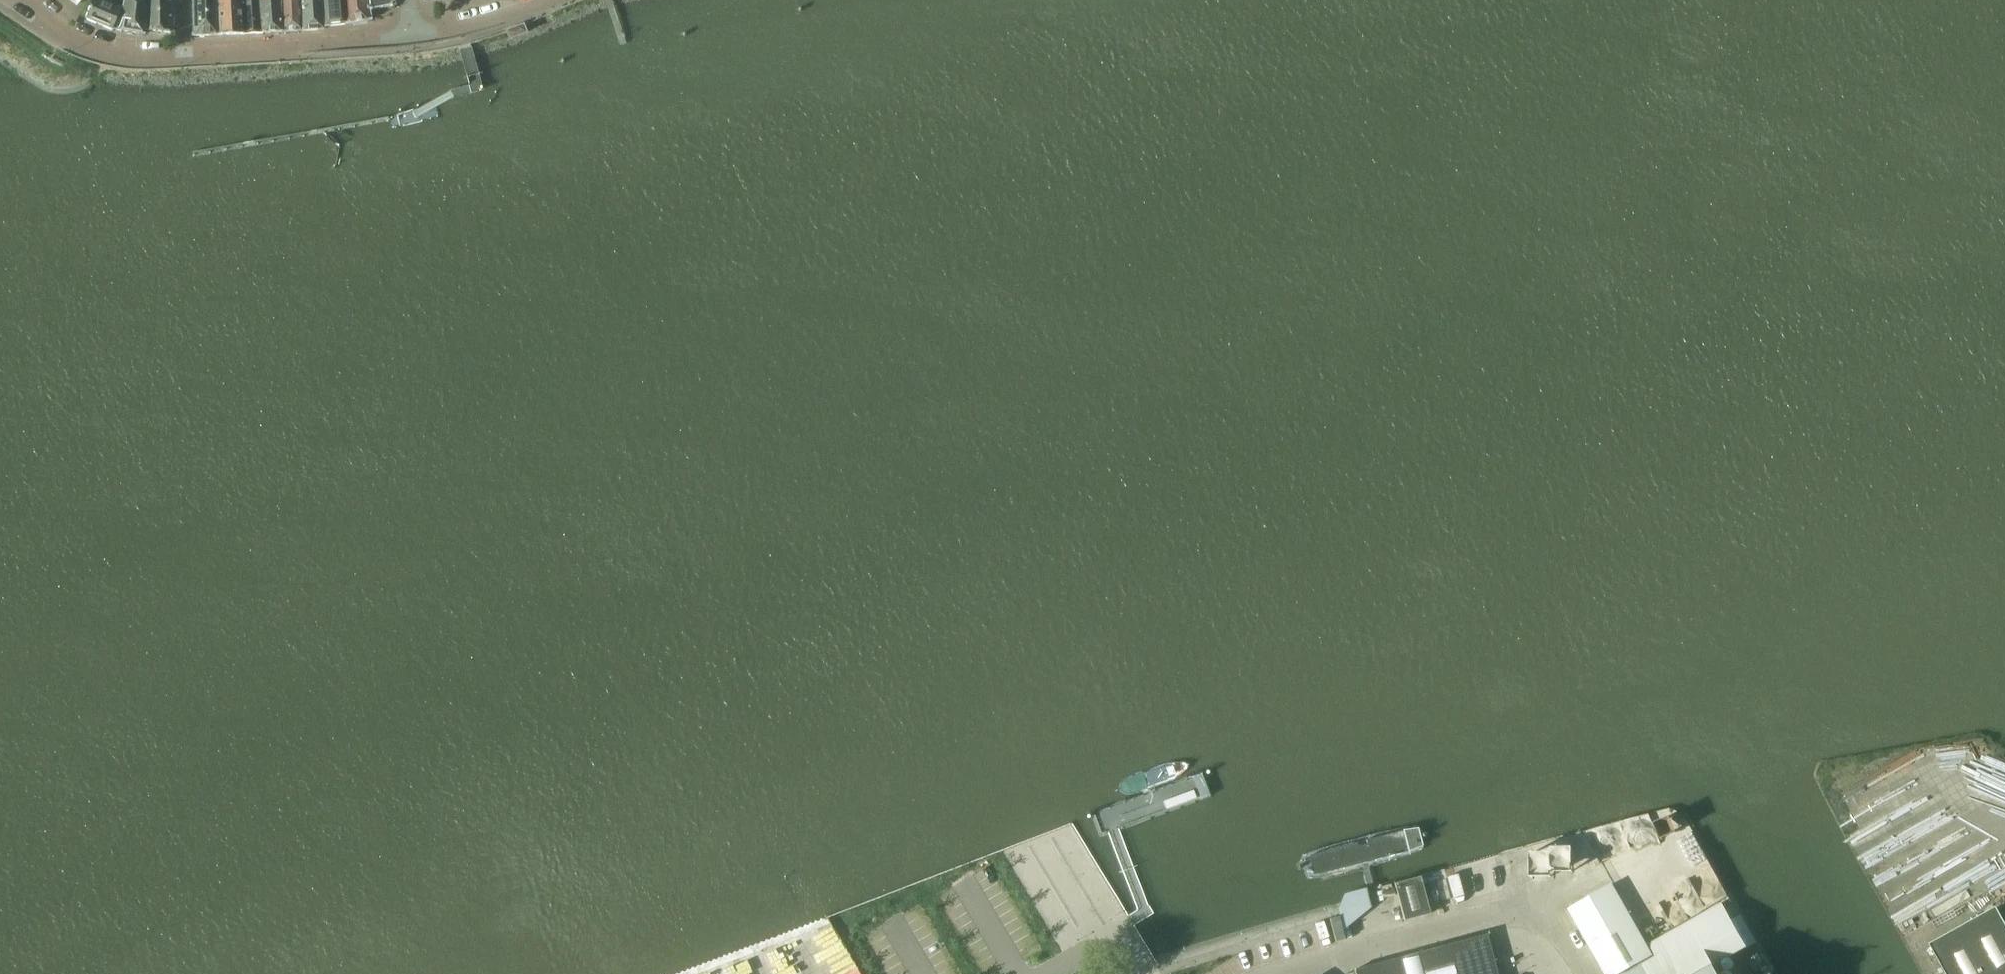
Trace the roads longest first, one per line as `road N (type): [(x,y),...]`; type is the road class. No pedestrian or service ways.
road 1 (unclassified): [(1588,973),(1548,921),(1522,912),(1281,973)]
road 2 (tertiary): [(410,36),(183,54)]
road 3 (tertiary): [(183,54),(115,53),(70,36),(21,0)]
road 4 (tertiary): [(410,36),(543,0)]
road 5 (unclassified): [(1125,973),(1049,866)]

